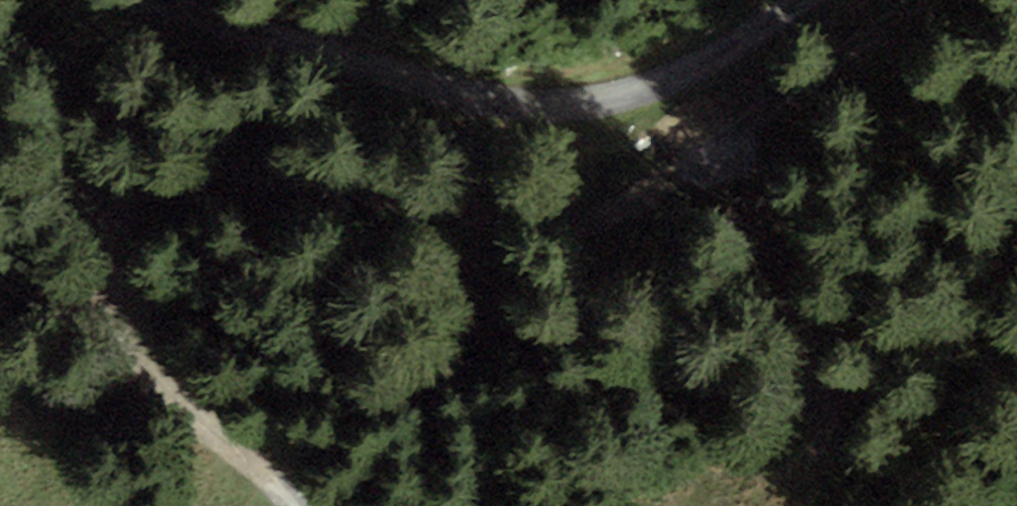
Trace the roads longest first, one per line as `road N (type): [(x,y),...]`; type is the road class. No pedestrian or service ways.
road 1 (track): [(955,0),(910,37),(770,105),(581,152),(420,174),(275,143),(148,140),(104,189)]
road 2 (track): [(90,0),(510,101),(649,85),(803,0)]
road 3 (track): [(306,505),(188,406),(125,322),(104,189)]

